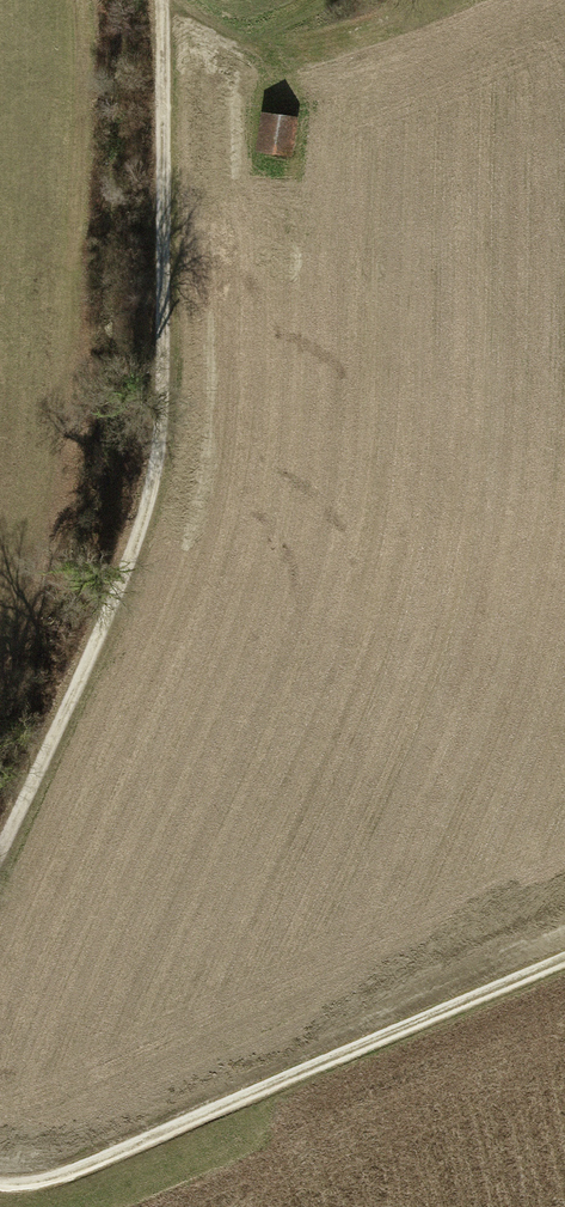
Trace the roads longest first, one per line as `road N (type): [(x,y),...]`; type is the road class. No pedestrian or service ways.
road 1 (track): [(164,0),(173,372),(162,473),(133,591),(0,896)]
road 2 (track): [(0,1184),(83,1167),(564,960)]
road 3 (track): [(90,0),(83,271)]
road 4 (track): [(345,0),(263,46),(238,41),(173,0)]

